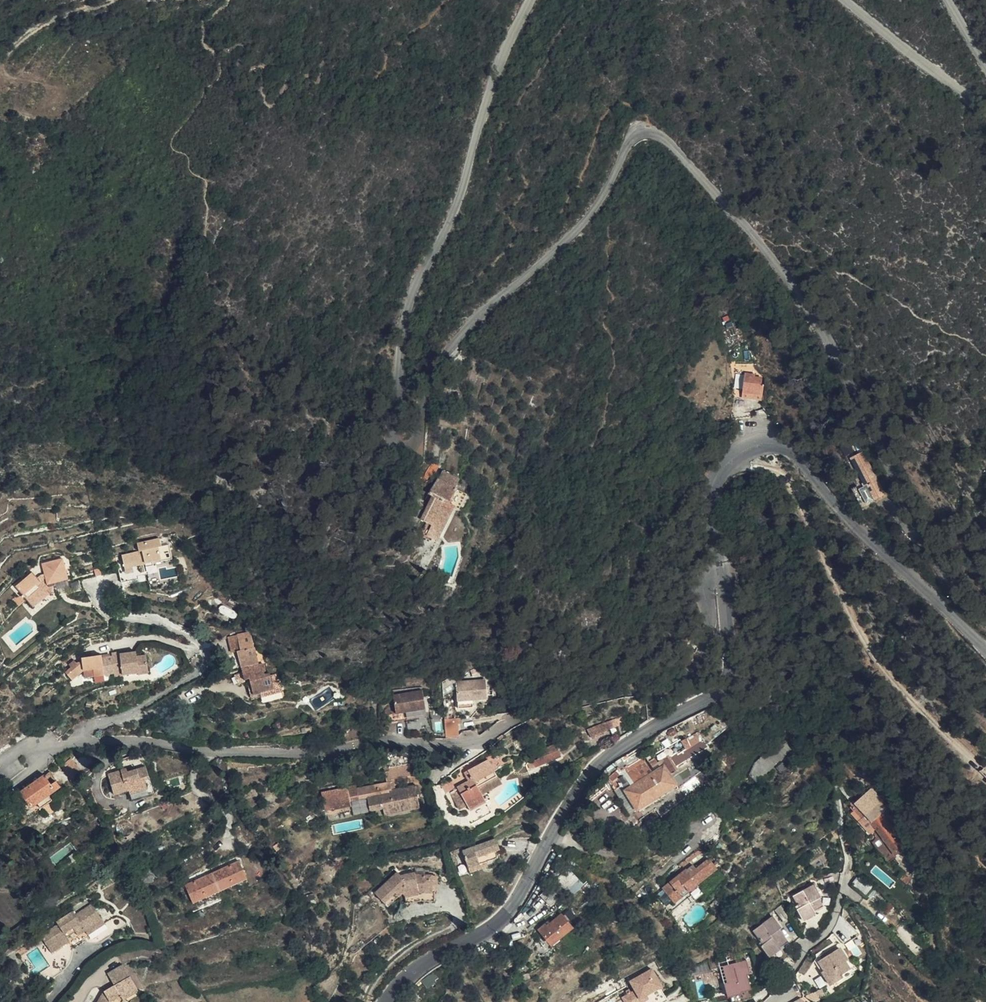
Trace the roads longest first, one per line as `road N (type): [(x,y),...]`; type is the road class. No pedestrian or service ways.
road 1 (unclassified): [(985,618),(915,530),(822,329),(747,228),(660,134),(632,138),(586,221),(442,357),(427,383),(417,440),(398,447),(403,316),(457,202),(485,99),(529,0)]
road 2 (residential): [(0,766),(50,745),(126,740),(327,752),(463,744),(543,711),(662,692),(698,667),(706,584),(721,571)]
road 3 (tertiary): [(387,1001),(425,963),(507,915),(593,770),(726,682),(721,571)]
road 4 (tertiary): [(721,571),(716,482),(750,449),(778,446),(985,647)]
road 5 (unclassified): [(846,0),(985,111)]
road 6 (track): [(113,0),(42,23),(0,58)]

